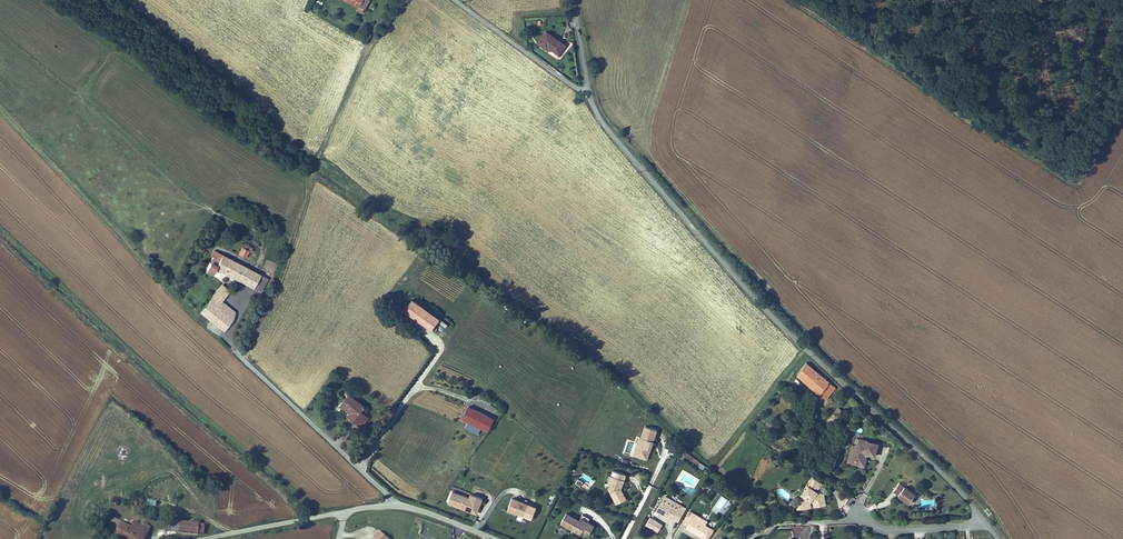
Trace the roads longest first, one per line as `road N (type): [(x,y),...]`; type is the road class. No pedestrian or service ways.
road 1 (unclassified): [(988,525),(759,303),(610,133),(589,94),(571,0)]
road 2 (unclassified): [(238,356),(392,506)]
road 3 (unclassified): [(392,506),(208,538)]
road 4 (residential): [(860,515),(889,531),(988,525)]

